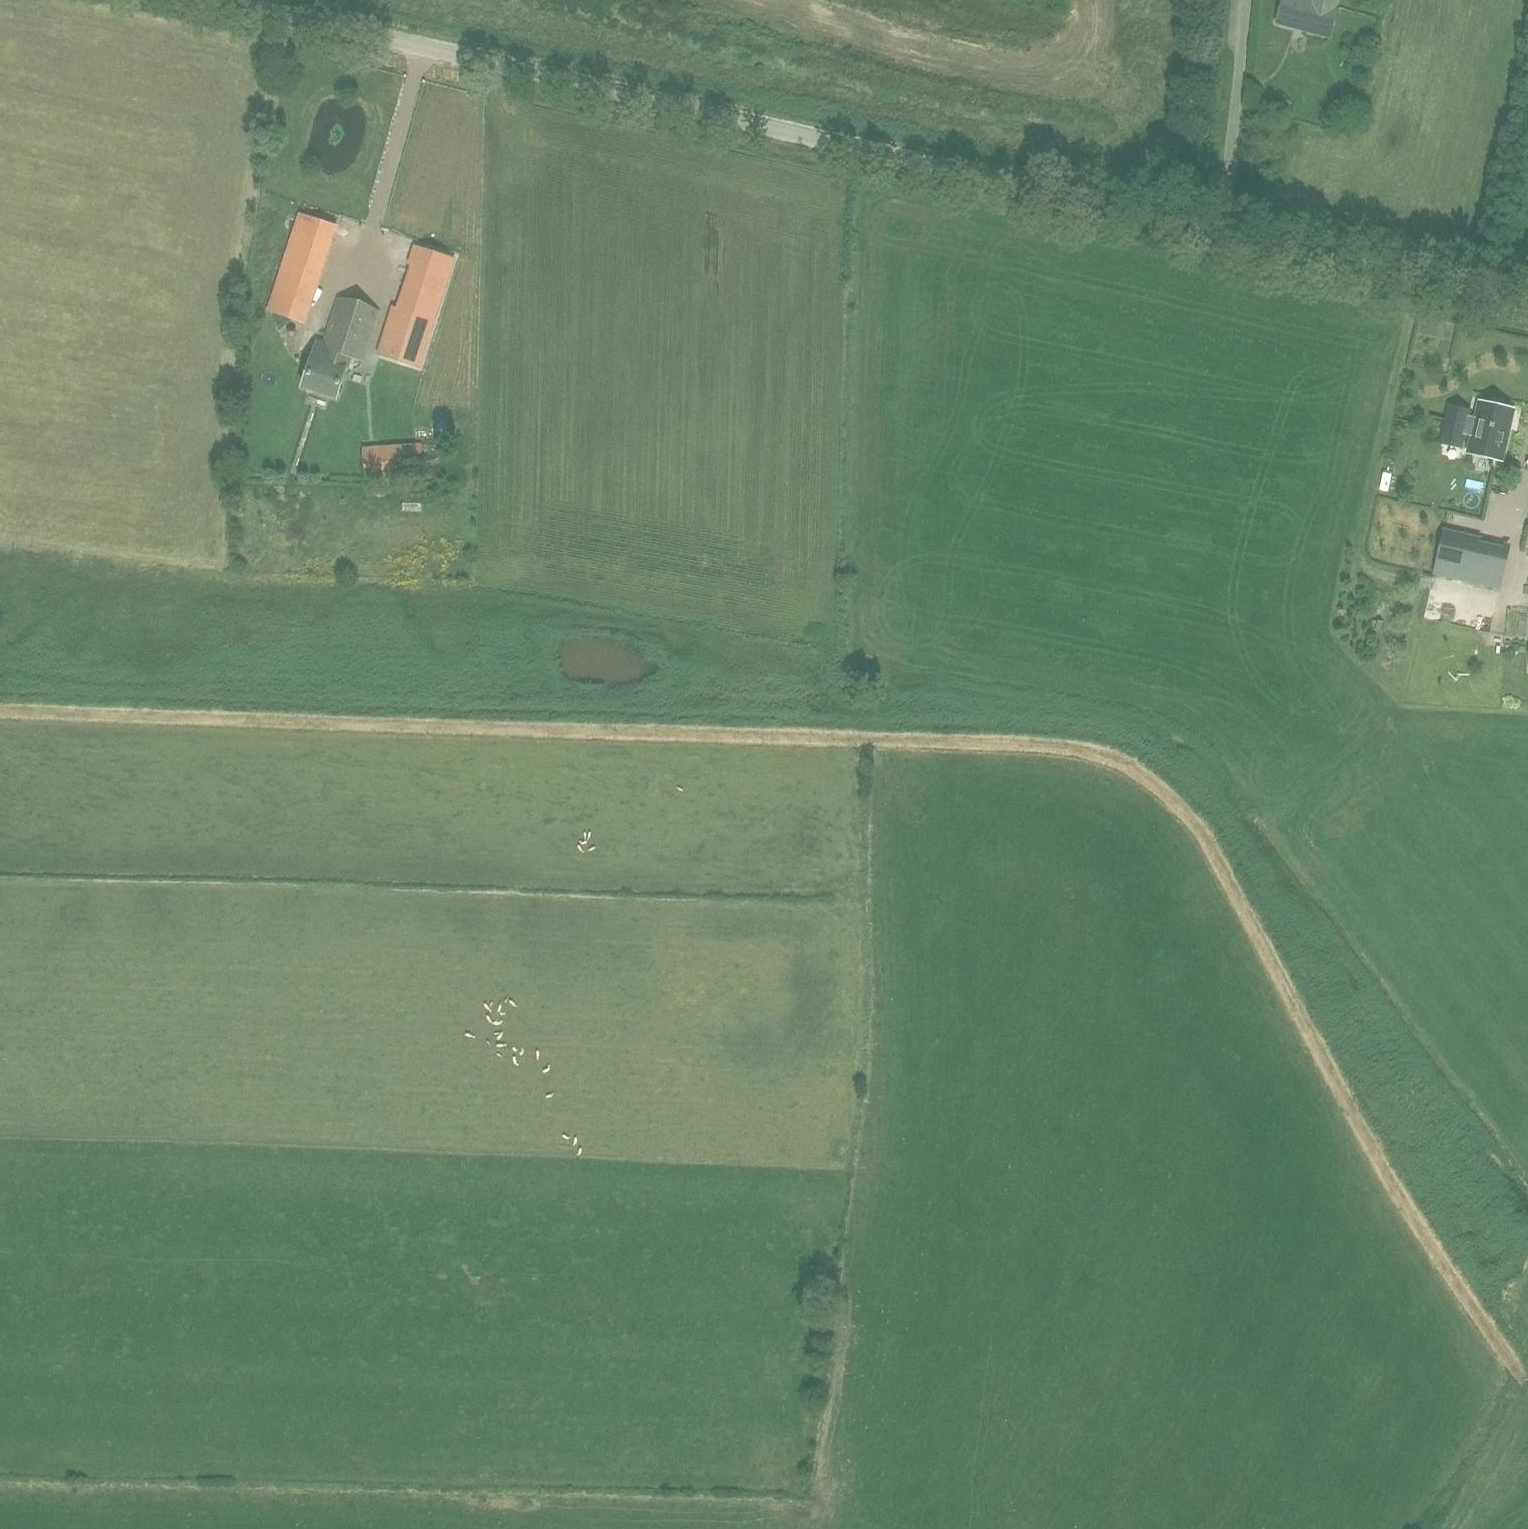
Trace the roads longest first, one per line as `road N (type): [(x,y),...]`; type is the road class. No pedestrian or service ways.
road 1 (unclassified): [(1224,230),(210,0)]
road 2 (track): [(1089,0),(1085,36),(1072,54),(1029,76),(745,0)]
road 3 (unclassified): [(1527,301),(1224,230)]
road 4 (unclassified): [(1224,230),(1250,0)]

